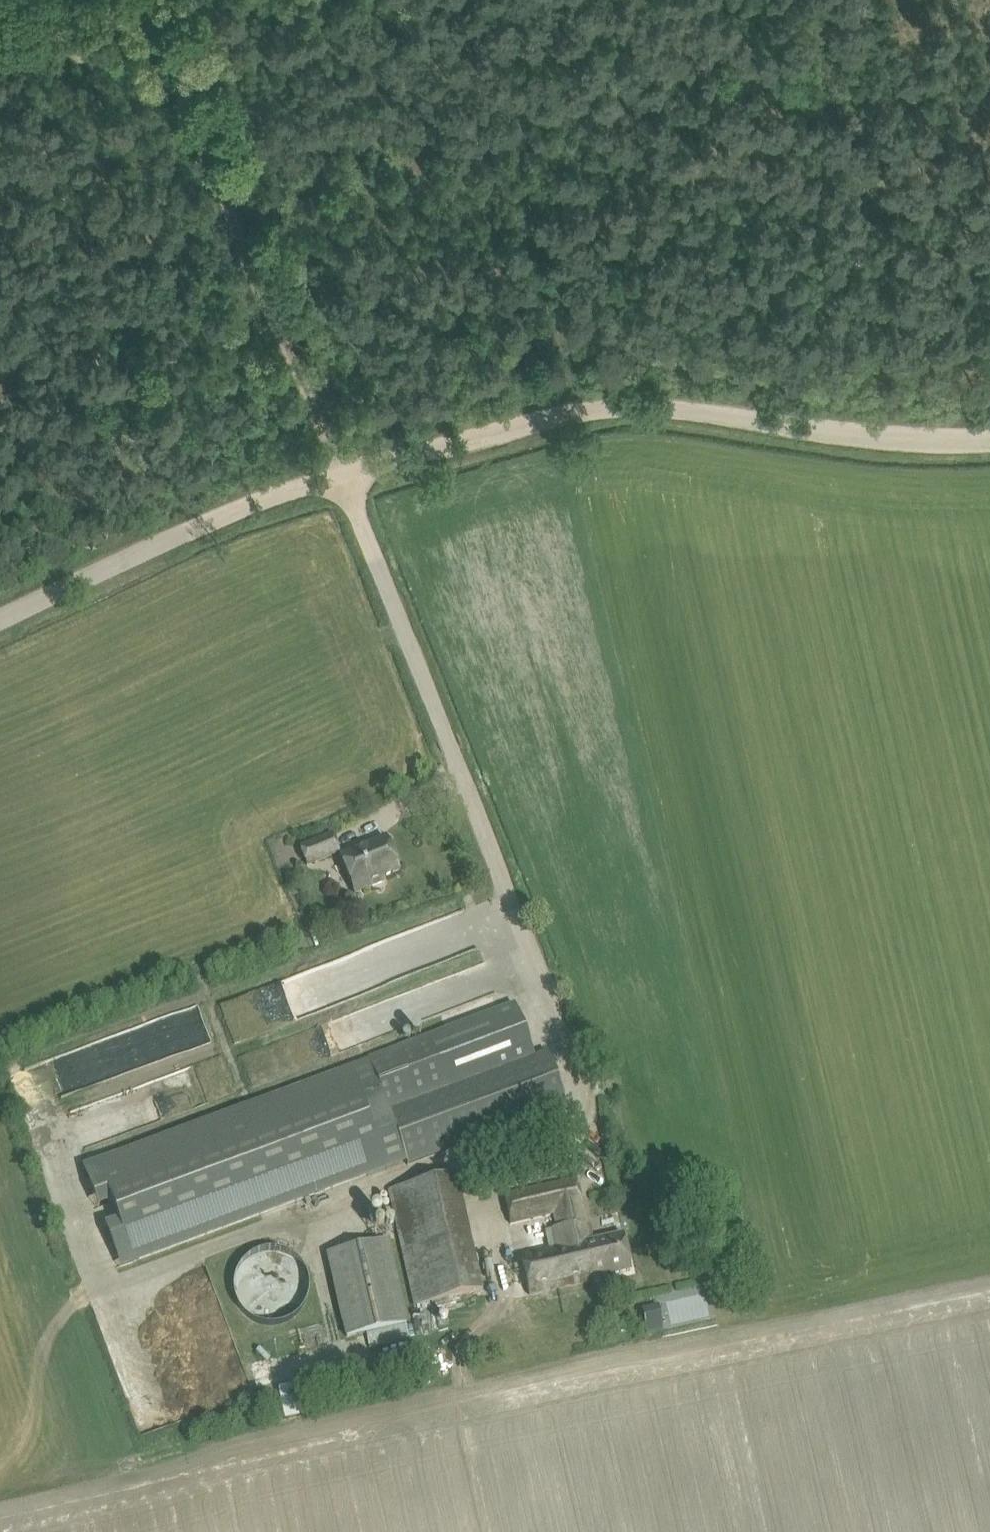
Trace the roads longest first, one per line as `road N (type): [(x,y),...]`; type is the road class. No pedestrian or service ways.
road 1 (track): [(0,632),(212,524),(339,477),(607,407),(730,415),(835,437),(989,443)]
road 2 (track): [(339,477),(153,0)]

